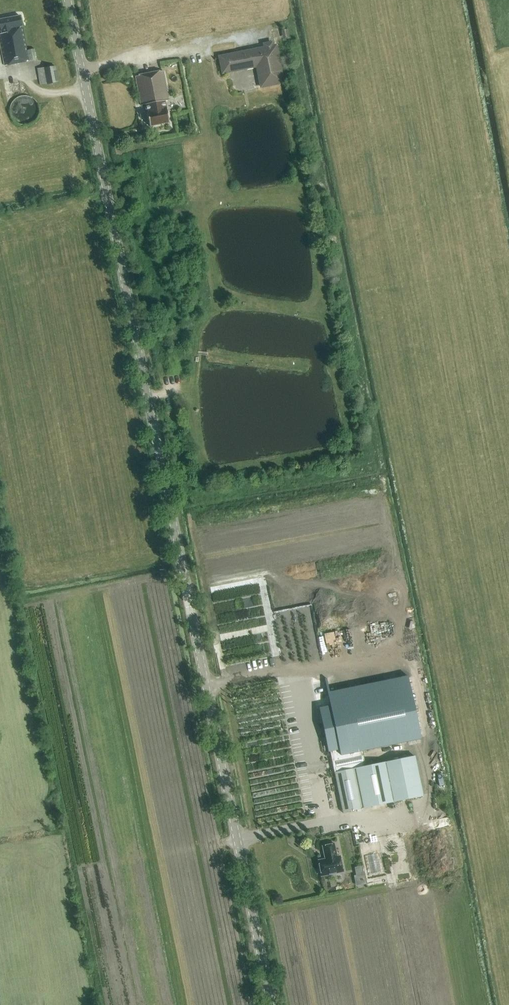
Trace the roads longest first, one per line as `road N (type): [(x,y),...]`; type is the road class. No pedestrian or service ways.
road 1 (tertiary): [(270,1004),(68,0)]

